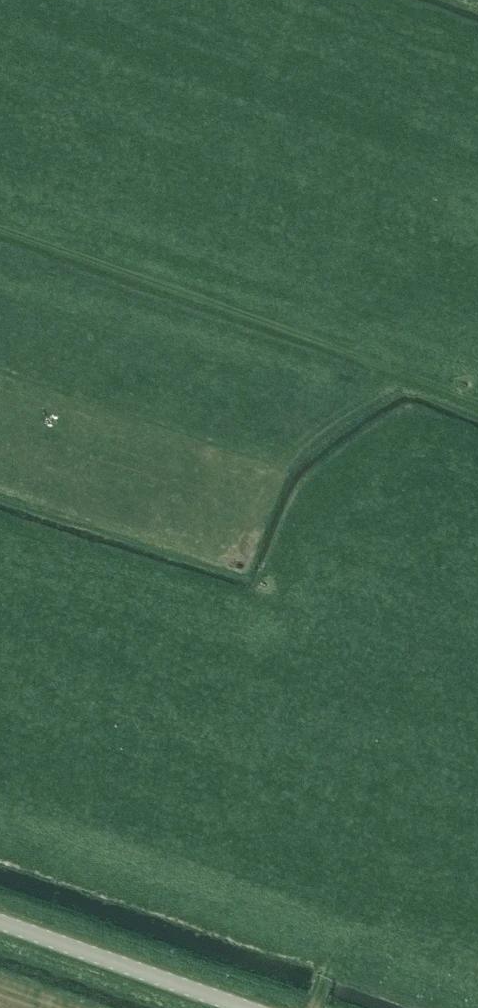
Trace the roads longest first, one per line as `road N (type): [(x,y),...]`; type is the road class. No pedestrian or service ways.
road 1 (unclassified): [(245,1007),(0,922)]

